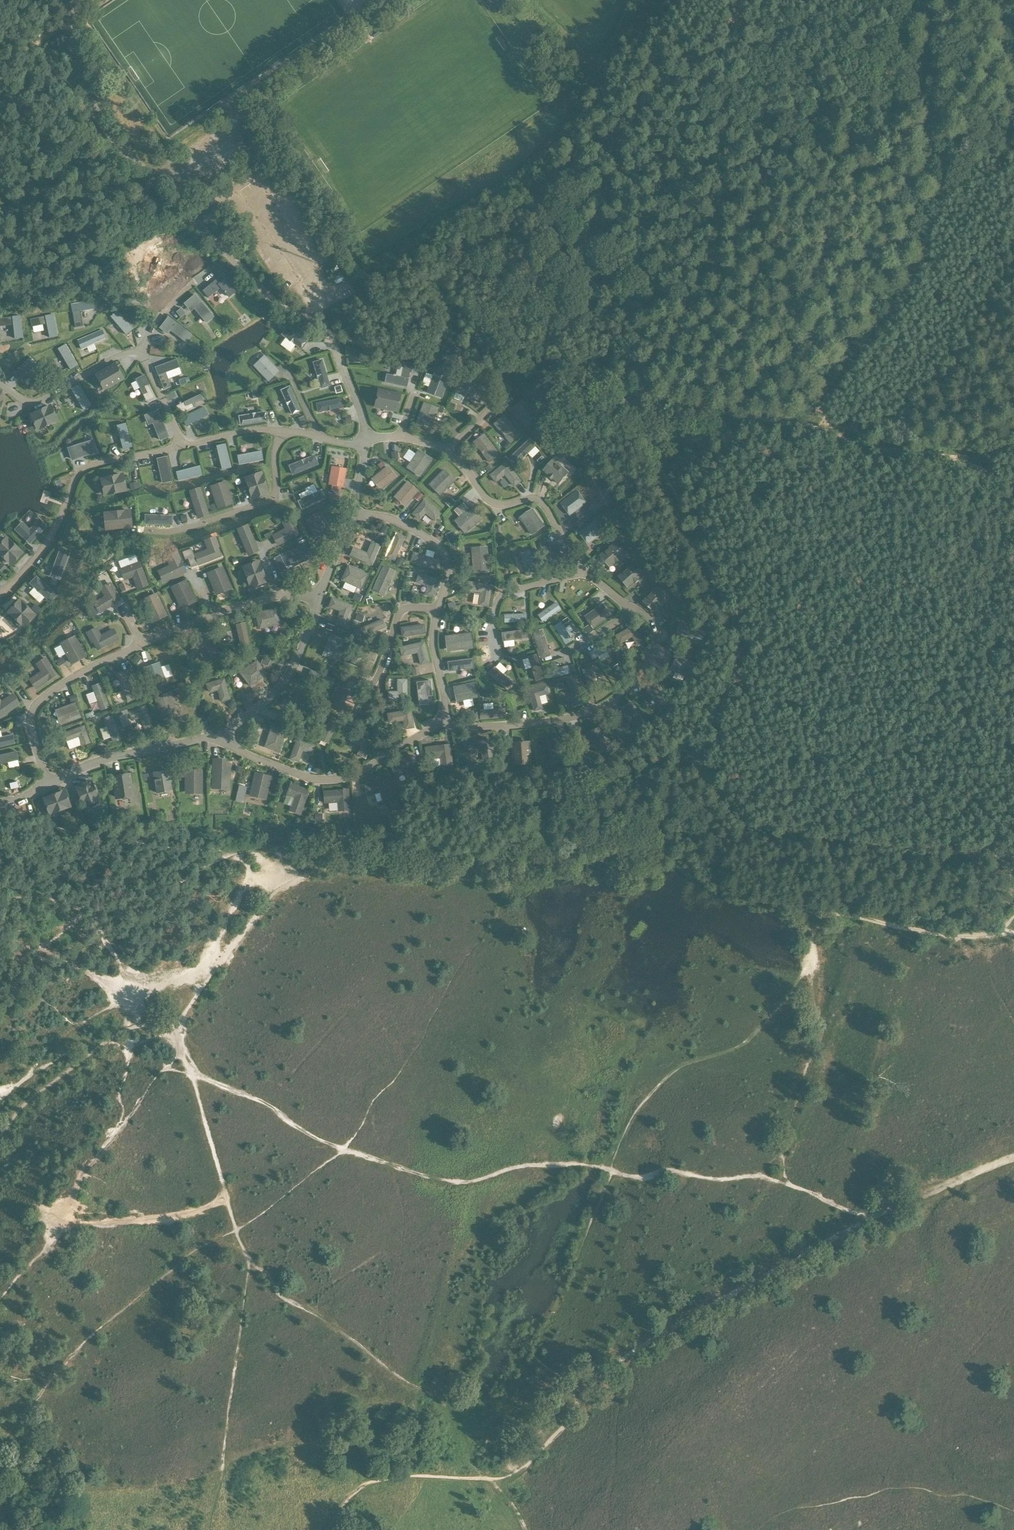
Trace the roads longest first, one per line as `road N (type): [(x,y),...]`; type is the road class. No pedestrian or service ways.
road 1 (track): [(1013,1158),(880,1215),(650,1340),(601,1376),(523,1471),(493,1480)]
road 2 (track): [(998,932),(928,932),(756,897),(726,883),(678,842),(512,874)]
road 3 (track): [(276,891),(177,1023),(111,1038),(22,1106),(0,1136)]
road 4 (track): [(512,874),(474,881),(326,869),(276,891)]

